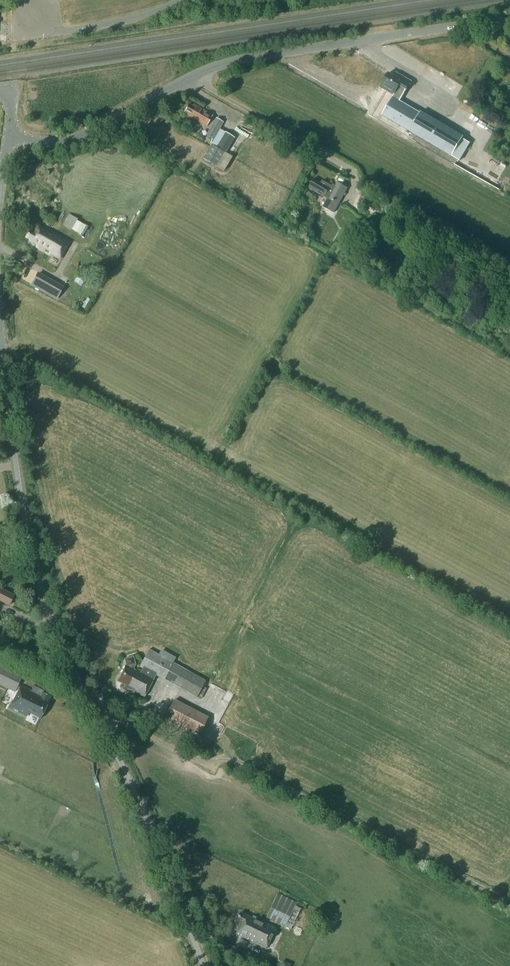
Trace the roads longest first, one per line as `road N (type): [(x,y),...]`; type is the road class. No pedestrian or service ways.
road 1 (tertiary): [(205,965),(43,592),(0,336)]
road 2 (unclassified): [(8,137),(68,141),(232,61),(509,22)]
road 3 (track): [(509,902),(240,764),(195,759),(126,724),(102,725)]
road 4 (unclassified): [(38,34),(127,19),(181,0)]

